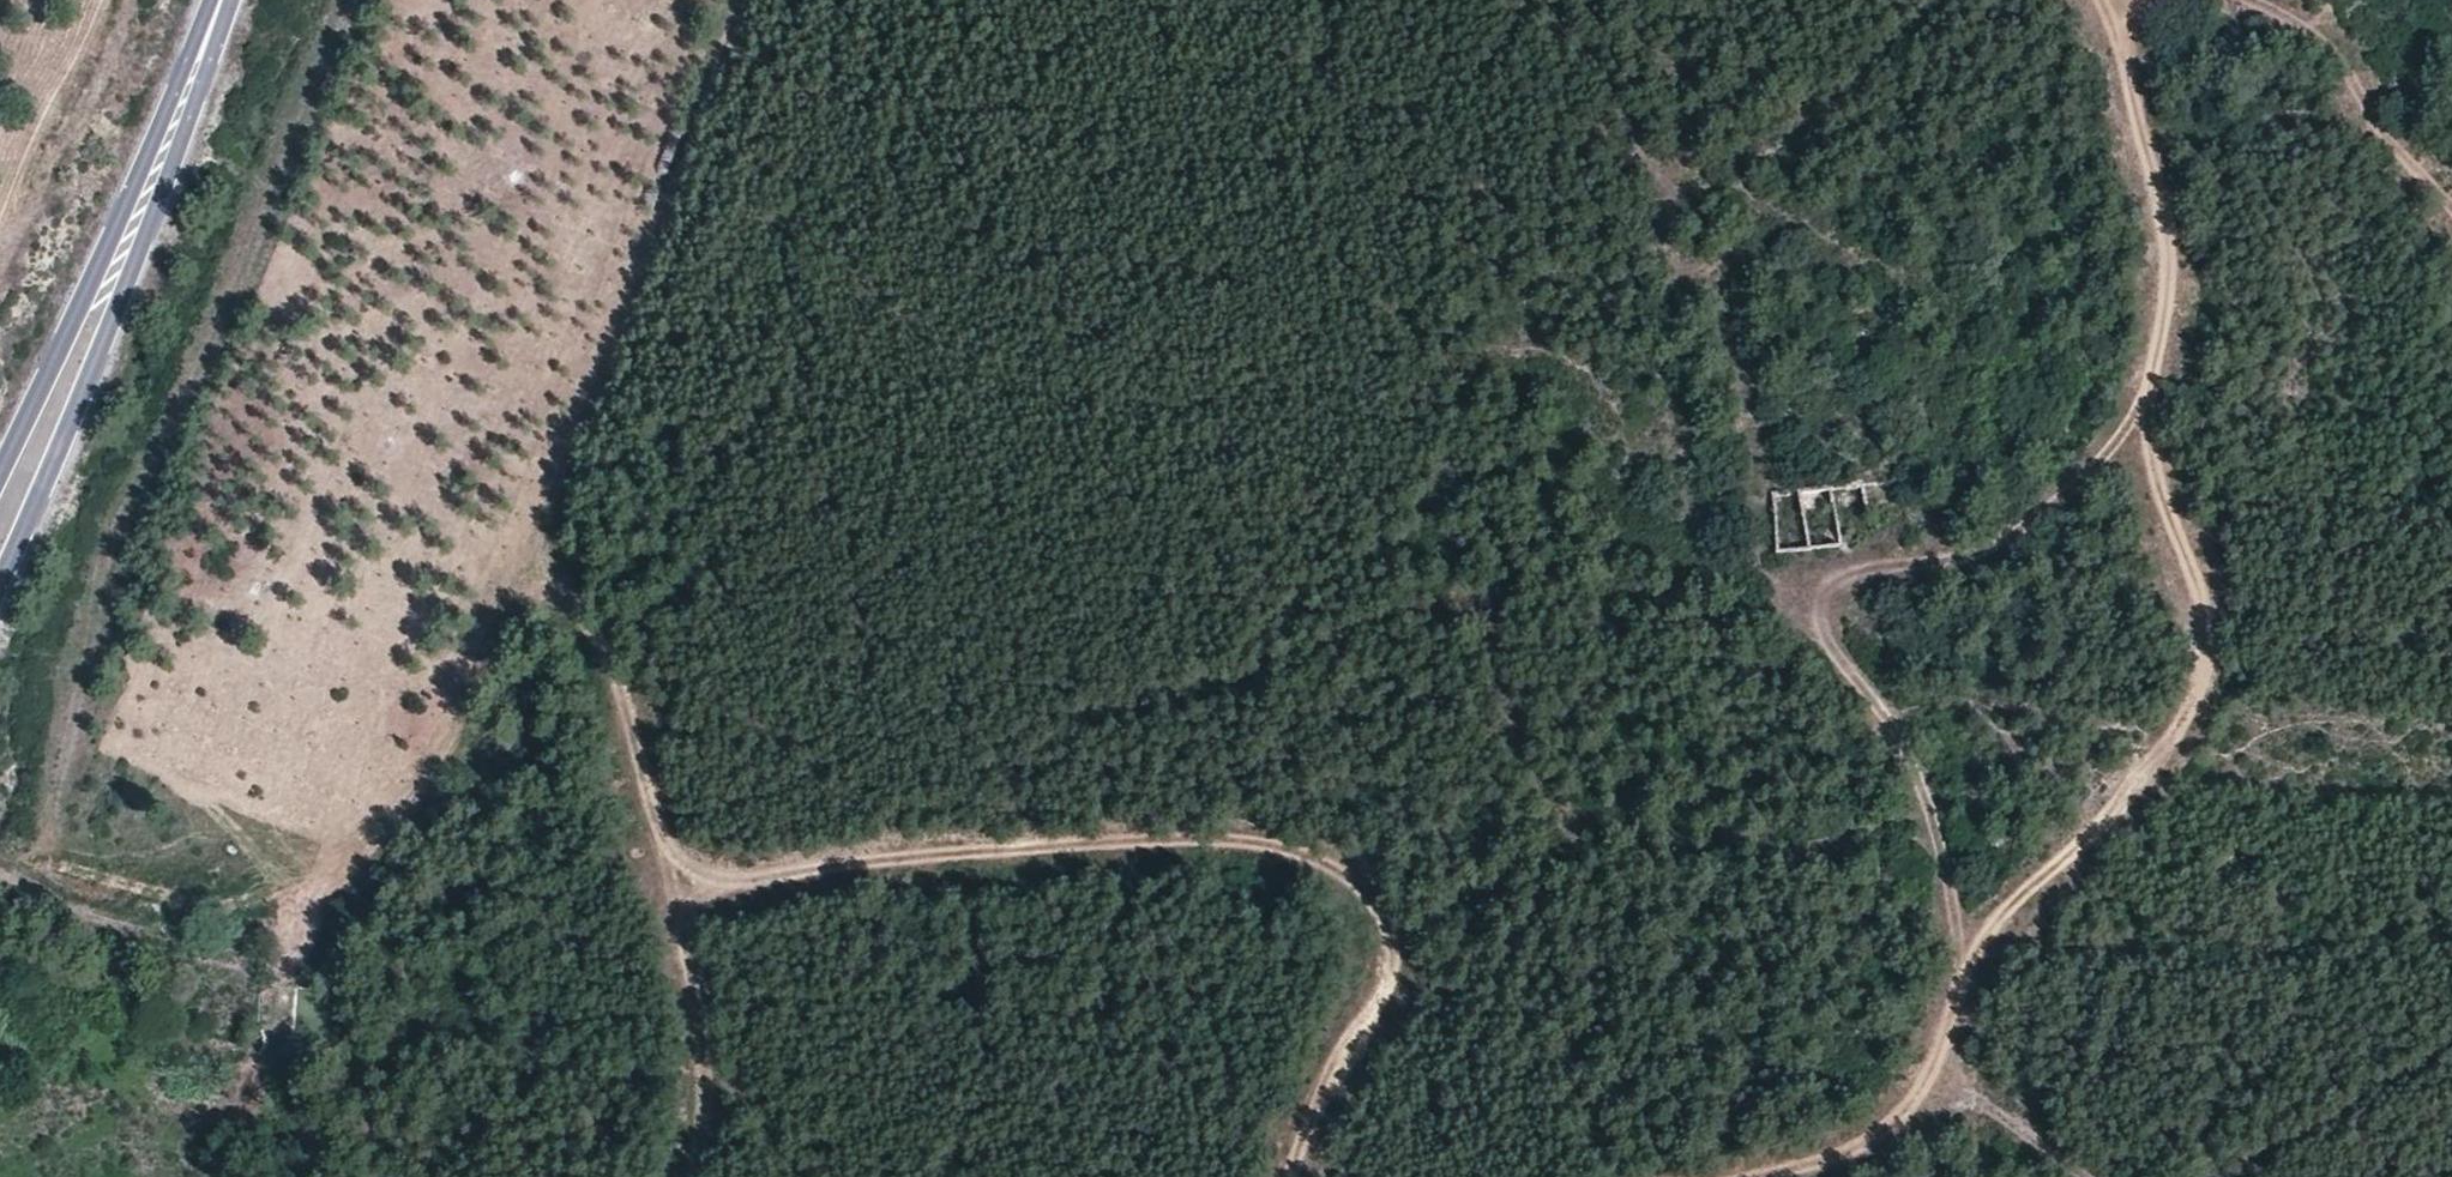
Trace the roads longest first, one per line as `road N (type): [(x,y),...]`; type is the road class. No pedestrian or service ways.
road 1 (secondary): [(218,0),(57,415),(0,538)]

